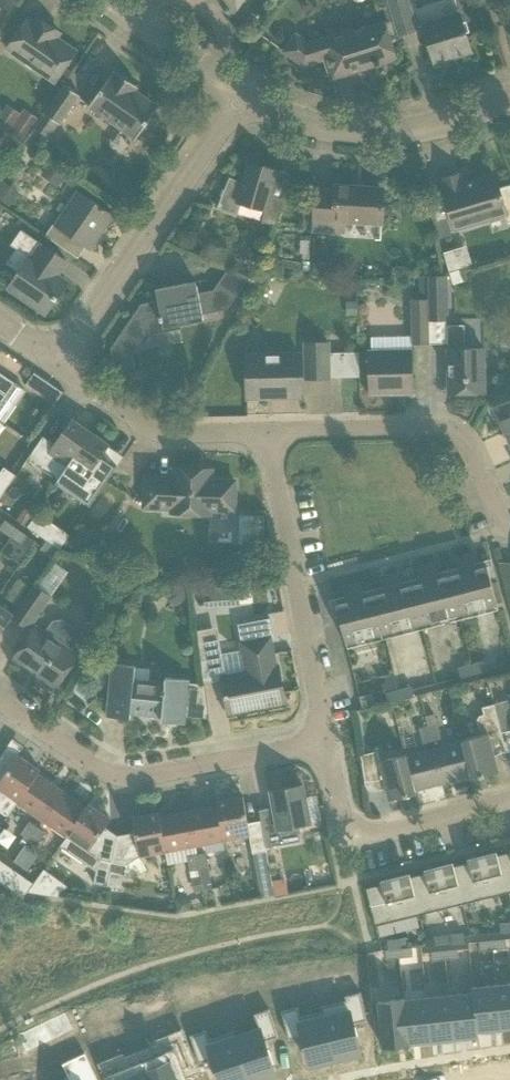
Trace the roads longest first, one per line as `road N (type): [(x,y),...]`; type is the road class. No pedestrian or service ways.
road 1 (residential): [(327,743),(126,778),(88,764),(0,703)]
road 2 (residential): [(58,362),(244,92)]
road 3 (residential): [(327,743),(264,432)]
road 4 (residential): [(509,523),(468,448),(448,429),(264,432)]
road 5 (residential): [(244,92),(281,113),(348,130),(420,126),(509,99)]
road 6 (residential): [(509,799),(357,835),(341,823),(327,743)]
road 7 (residential): [(264,432),(191,435),(150,426),(58,362)]
road 8 (residential): [(109,0),(244,92)]

